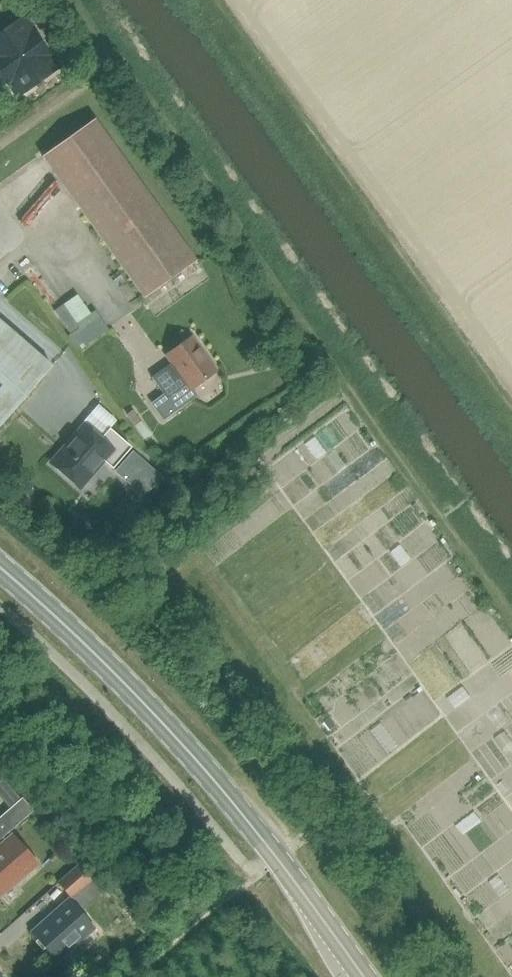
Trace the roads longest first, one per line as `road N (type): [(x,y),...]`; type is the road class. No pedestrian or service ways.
road 1 (secondary): [(363,976),(175,738),(0,568)]

